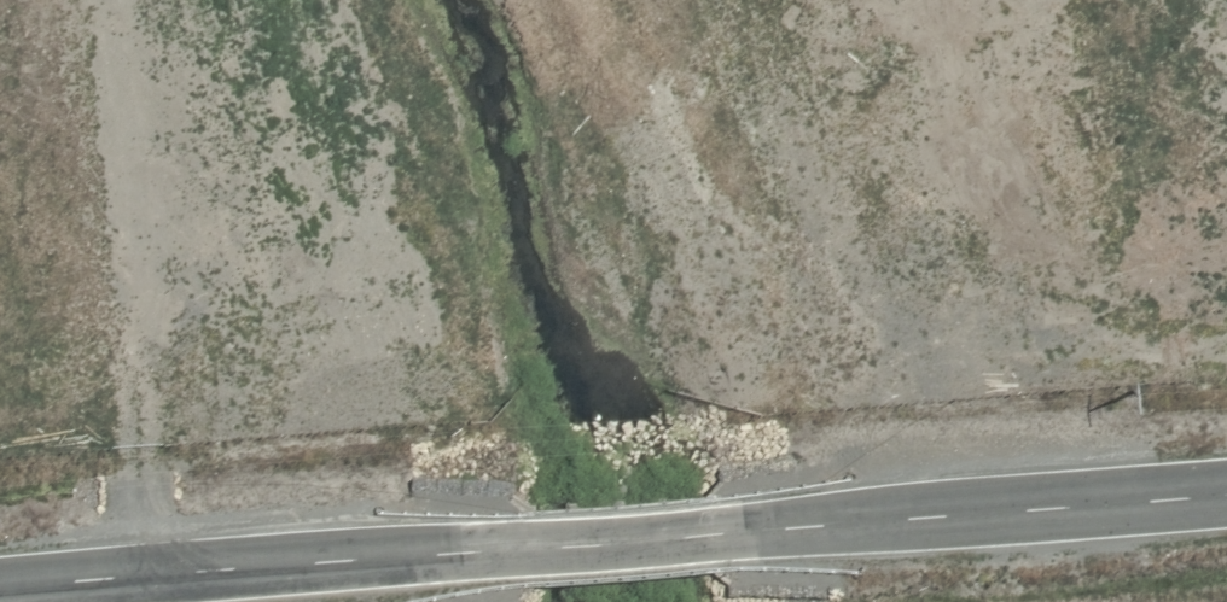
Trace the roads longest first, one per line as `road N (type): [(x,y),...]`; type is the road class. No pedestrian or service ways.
road 1 (unclassified): [(384,564),(845,521)]
road 2 (tertiary): [(384,564),(0,596)]
road 3 (tertiary): [(1226,491),(845,521)]

